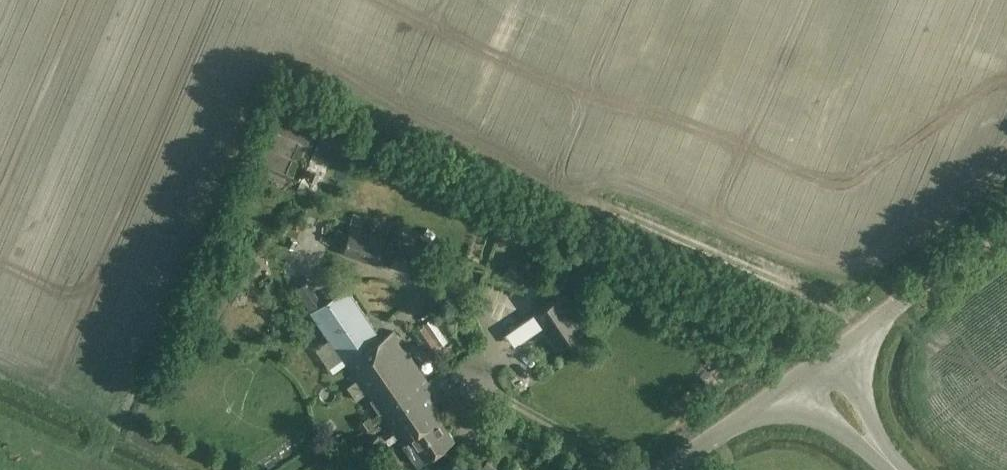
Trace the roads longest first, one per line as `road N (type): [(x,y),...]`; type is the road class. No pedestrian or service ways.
road 1 (unclassified): [(809,366),(1006,220)]
road 2 (unclassified): [(664,469),(809,366)]
road 3 (unclassified): [(809,366),(897,469)]

